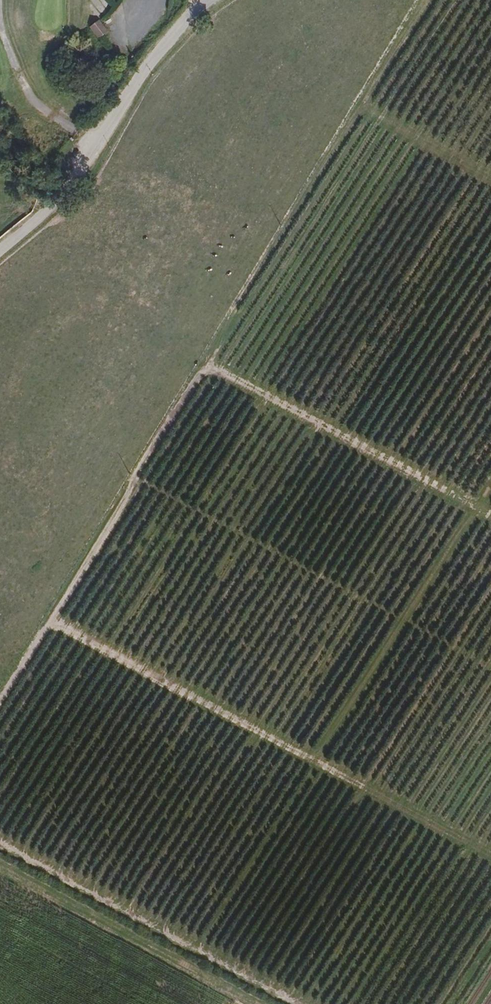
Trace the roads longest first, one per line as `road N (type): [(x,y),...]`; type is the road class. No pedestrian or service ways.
road 1 (track): [(425,0),(51,624),(490,854)]
road 2 (track): [(299,1003),(0,843)]
road 3 (unclassified): [(0,250),(51,207),(156,55),(210,0)]
road 4 (track): [(490,515),(205,365)]
road 5 (track): [(361,106),(490,178)]

